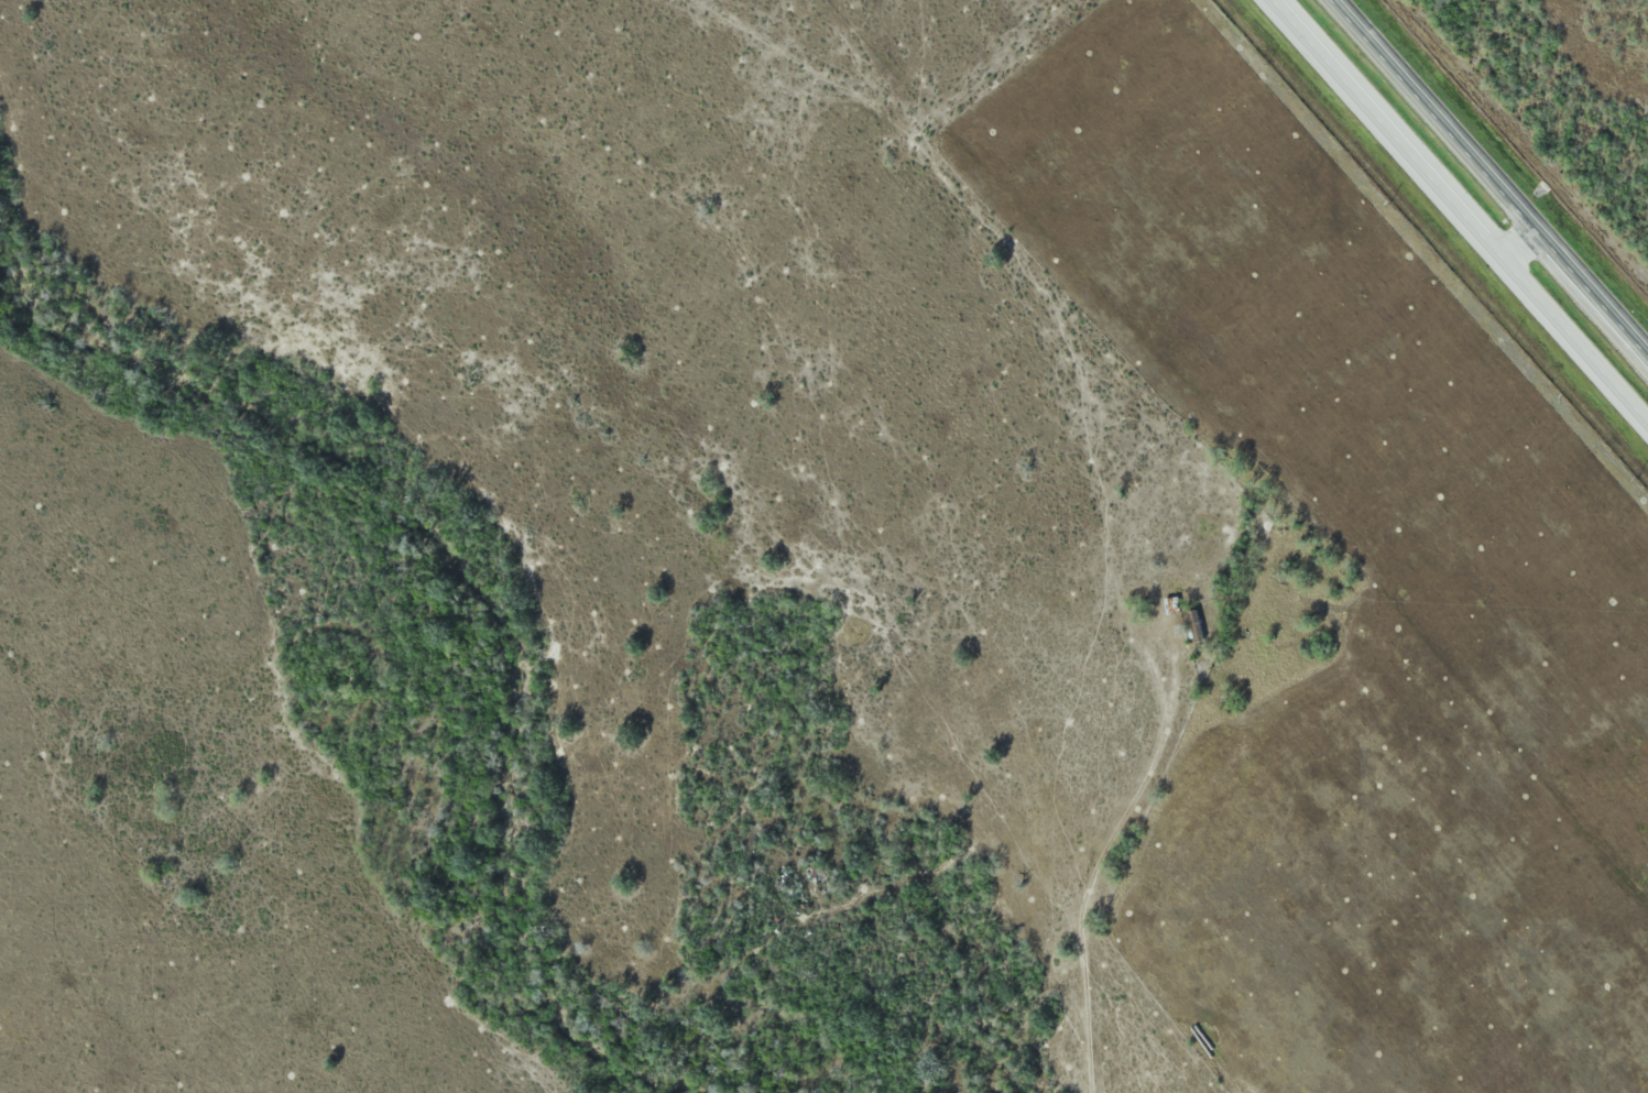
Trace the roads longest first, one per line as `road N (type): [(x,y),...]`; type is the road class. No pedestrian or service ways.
road 1 (trunk): [(1275,0),(1647,422)]
road 2 (trunk): [(1647,347),(1341,0)]
road 3 (track): [(1153,663),(1155,745),(1066,931),(1100,1092)]

